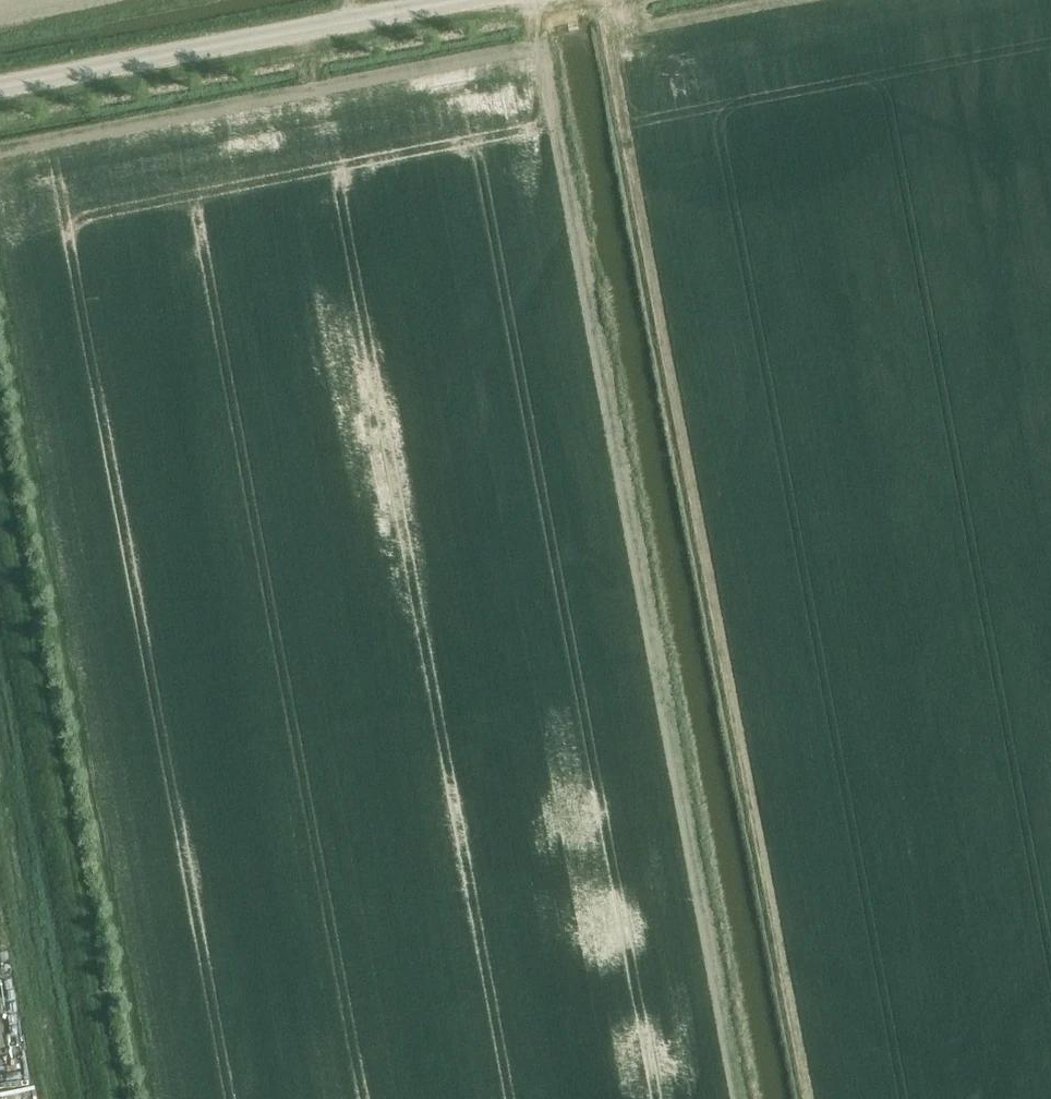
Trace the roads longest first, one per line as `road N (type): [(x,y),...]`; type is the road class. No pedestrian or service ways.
road 1 (unclassified): [(460,0),(0,84)]

